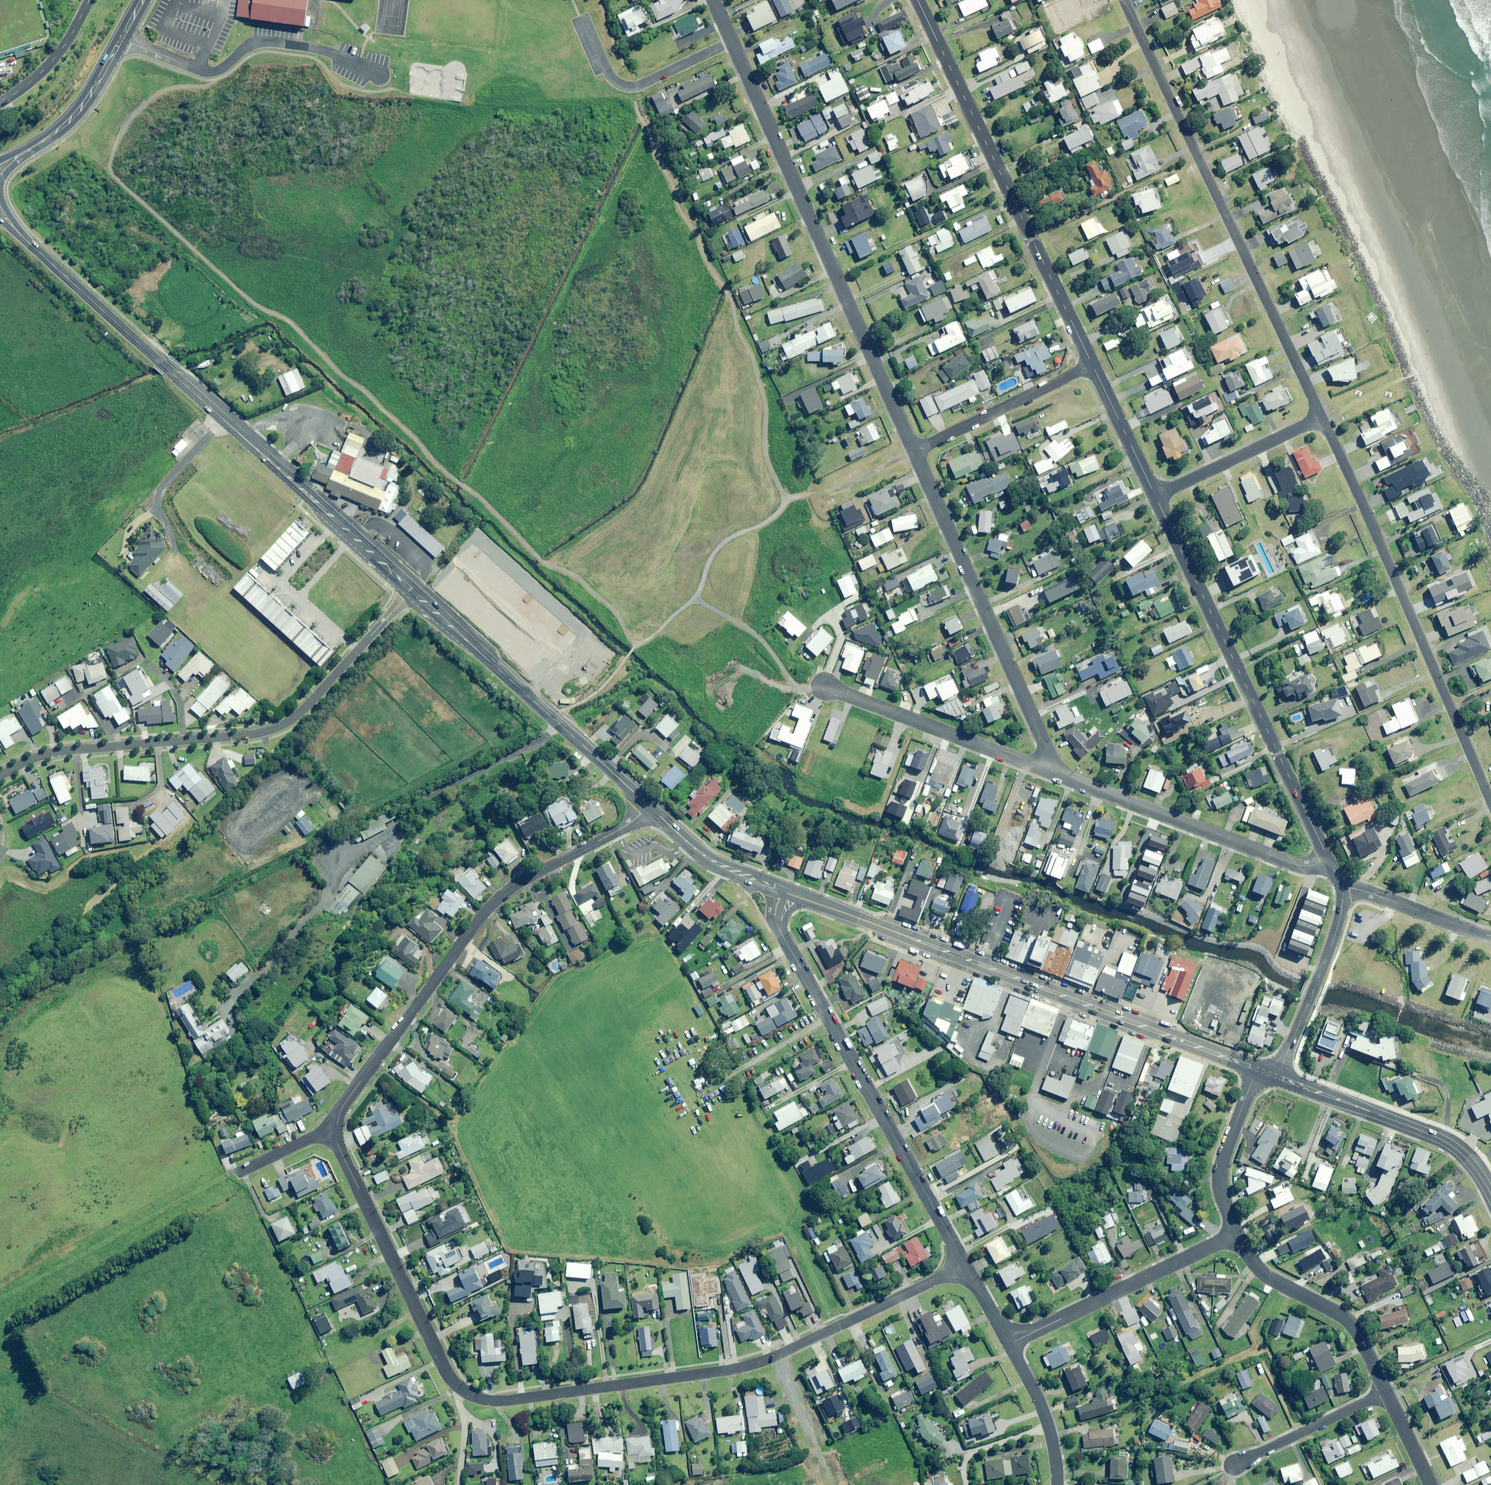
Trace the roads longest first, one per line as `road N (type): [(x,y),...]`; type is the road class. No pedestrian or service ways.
road 1 (residential): [(335,1132),(444,1371),(487,1400),(741,1368),(963,1266)]
road 2 (secondary): [(410,593),(20,235)]
road 3 (secondary): [(1257,1069),(782,889)]
road 4 (residential): [(915,451),(713,0)]
road 5 (residential): [(0,775),(59,751),(252,734),(284,724),(410,593)]
road 6 (residential): [(1322,419),(1123,0)]
road 7 (residential): [(335,1132),(346,1101),(485,913),(648,805)]
road 8 (residential): [(963,1266),(781,933),(775,917),(782,889)]
road 9 (residential): [(1490,803),(1322,419)]
road 10 (residential): [(1092,365),(917,0)]
road 11 (residential): [(1328,859),(1155,496)]
road 12 (residential): [(1050,772),(915,451)]
road 13 (secondary): [(648,805),(410,593)]
road 14 (residential): [(1050,772),(1291,863),(1328,859)]
road 15 (residential): [(1008,1344),(1237,1235)]
road 16 (secondary): [(1490,1195),(1443,1141),(1277,1077)]
road 17 (residential): [(824,687),(1050,772)]
road 18 (residential): [(1386,1392),(1350,1323),(1273,1281),(1237,1235)]
road 19 (residential): [(1277,1077),(1334,938),(1342,889)]
road 20 (residential): [(1092,365),(915,451)]
road 21 (secondary): [(28,150),(83,105),(142,0)]
road 22 (residential): [(1322,419),(1155,496)]
road 23 (residential): [(1237,1235),(1220,1176),(1257,1069)]
road 24 (residential): [(1233,1465),(1386,1392)]
road 25 (secondary): [(782,889),(708,859),(648,805)]
road 26 (residential): [(1342,889),(1490,936)]
road 27 (residential): [(1058,1484),(1041,1405),(1008,1344)]
road 28 (residential): [(1155,496),(1092,365)]

